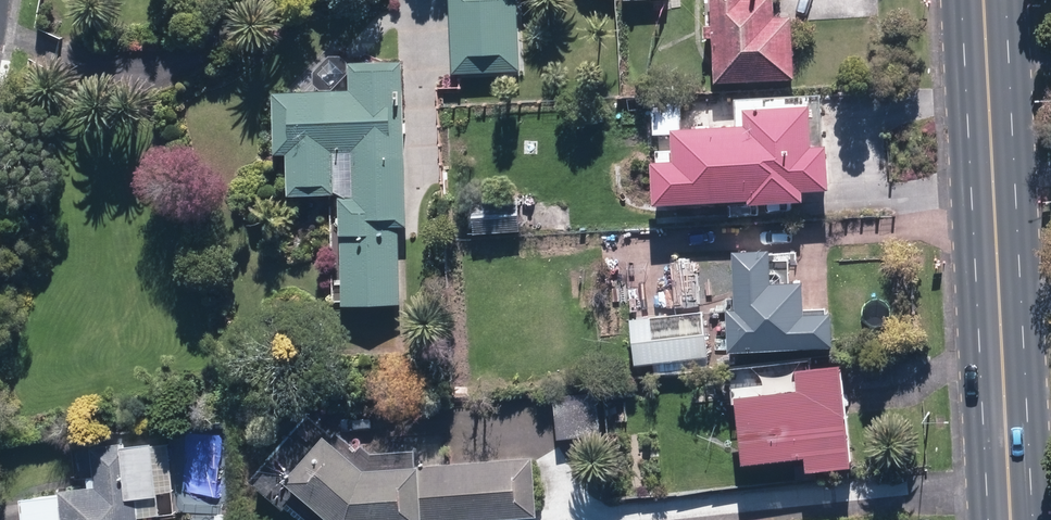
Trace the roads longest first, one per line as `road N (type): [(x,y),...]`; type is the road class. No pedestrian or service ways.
road 1 (primary): [(985,0),(1011,519)]

